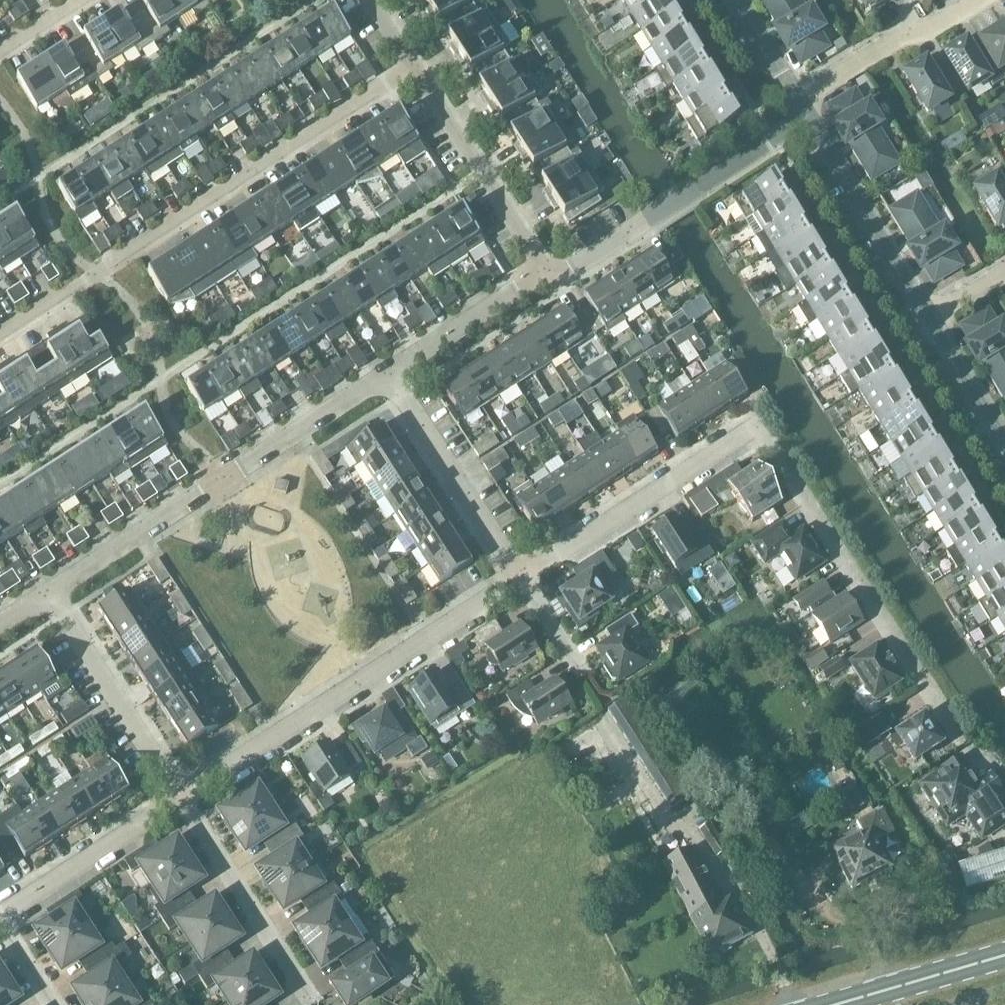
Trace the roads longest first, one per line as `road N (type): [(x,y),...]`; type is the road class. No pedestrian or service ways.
road 1 (residential): [(935,704),(759,433),(744,434),(522,575)]
road 2 (residential): [(0,337),(415,61)]
road 3 (residential): [(179,795),(522,575)]
road 4 (residential): [(51,589),(389,369)]
road 5 (residential): [(549,271),(572,271),(787,131),(805,109)]
road 6 (residential): [(549,271),(415,61)]
road 7 (residential): [(522,575),(389,369)]
road 8 (residential): [(179,795),(51,589)]
road 9 (residential): [(930,313),(805,109)]
road 10 (residential): [(303,982),(179,795)]
road 11 (residential): [(0,918),(179,795)]
road 12 (residential): [(805,109),(827,82),(899,35),(934,27),(979,0)]
road 13 (residential): [(389,369),(549,271)]
road 14 (secondary): [(843,1004),(1004,959)]
road 15 (residential): [(1004,440),(930,313)]
road 16 (residential): [(805,109),(739,0)]

